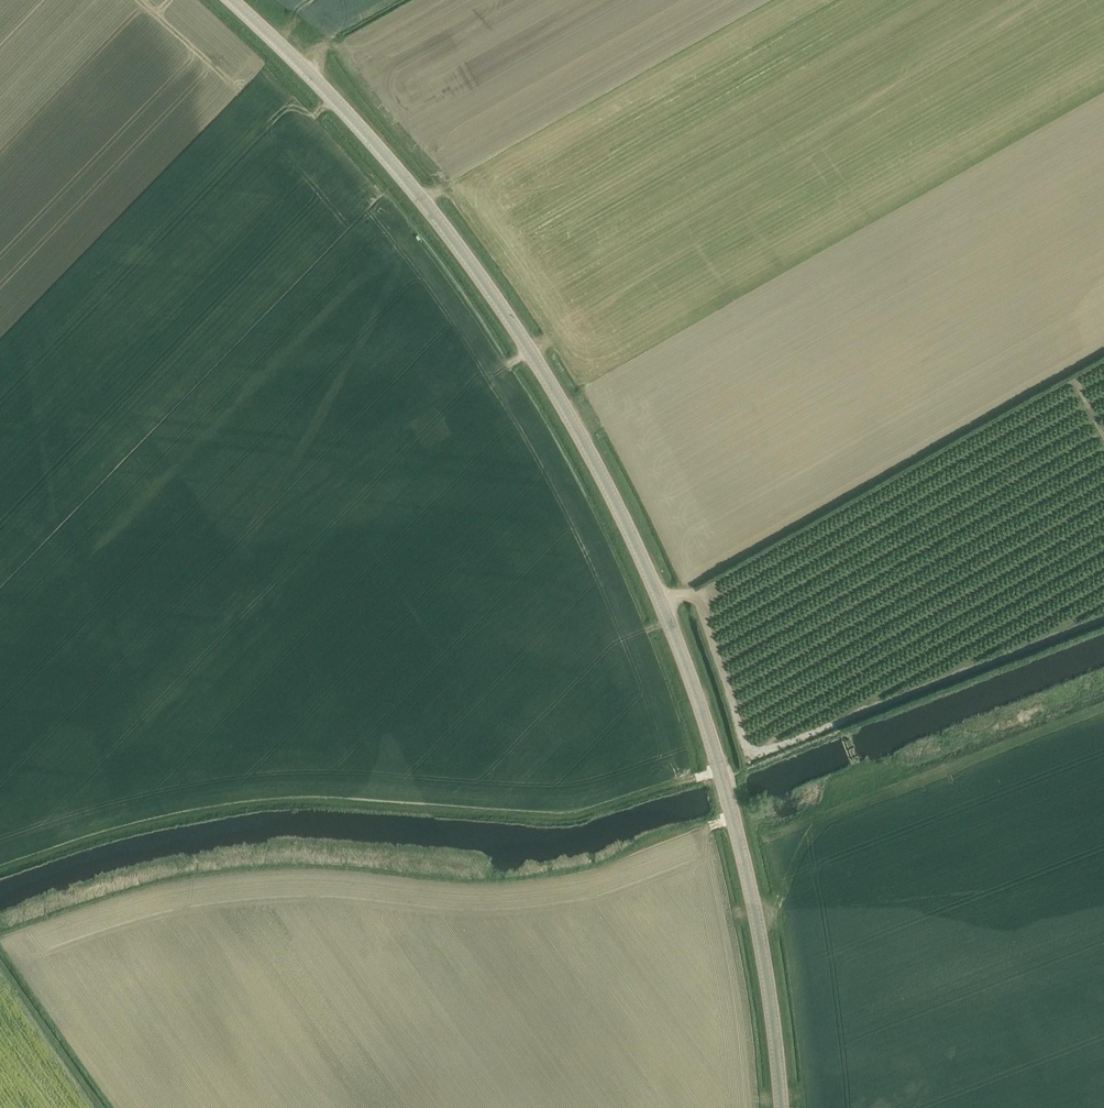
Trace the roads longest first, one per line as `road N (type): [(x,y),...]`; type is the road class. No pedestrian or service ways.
road 1 (tertiary): [(782,1107),(765,962),(710,732),(648,569),(593,458),(503,306),(386,158),(231,0)]

